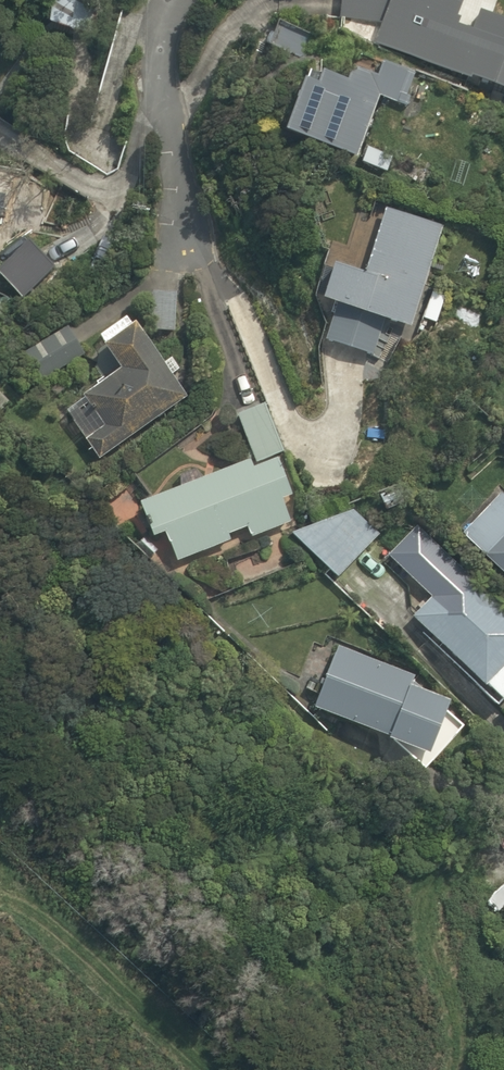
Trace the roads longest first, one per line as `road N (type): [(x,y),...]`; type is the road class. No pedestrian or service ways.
road 1 (residential): [(184,234),(162,48),(174,0)]

